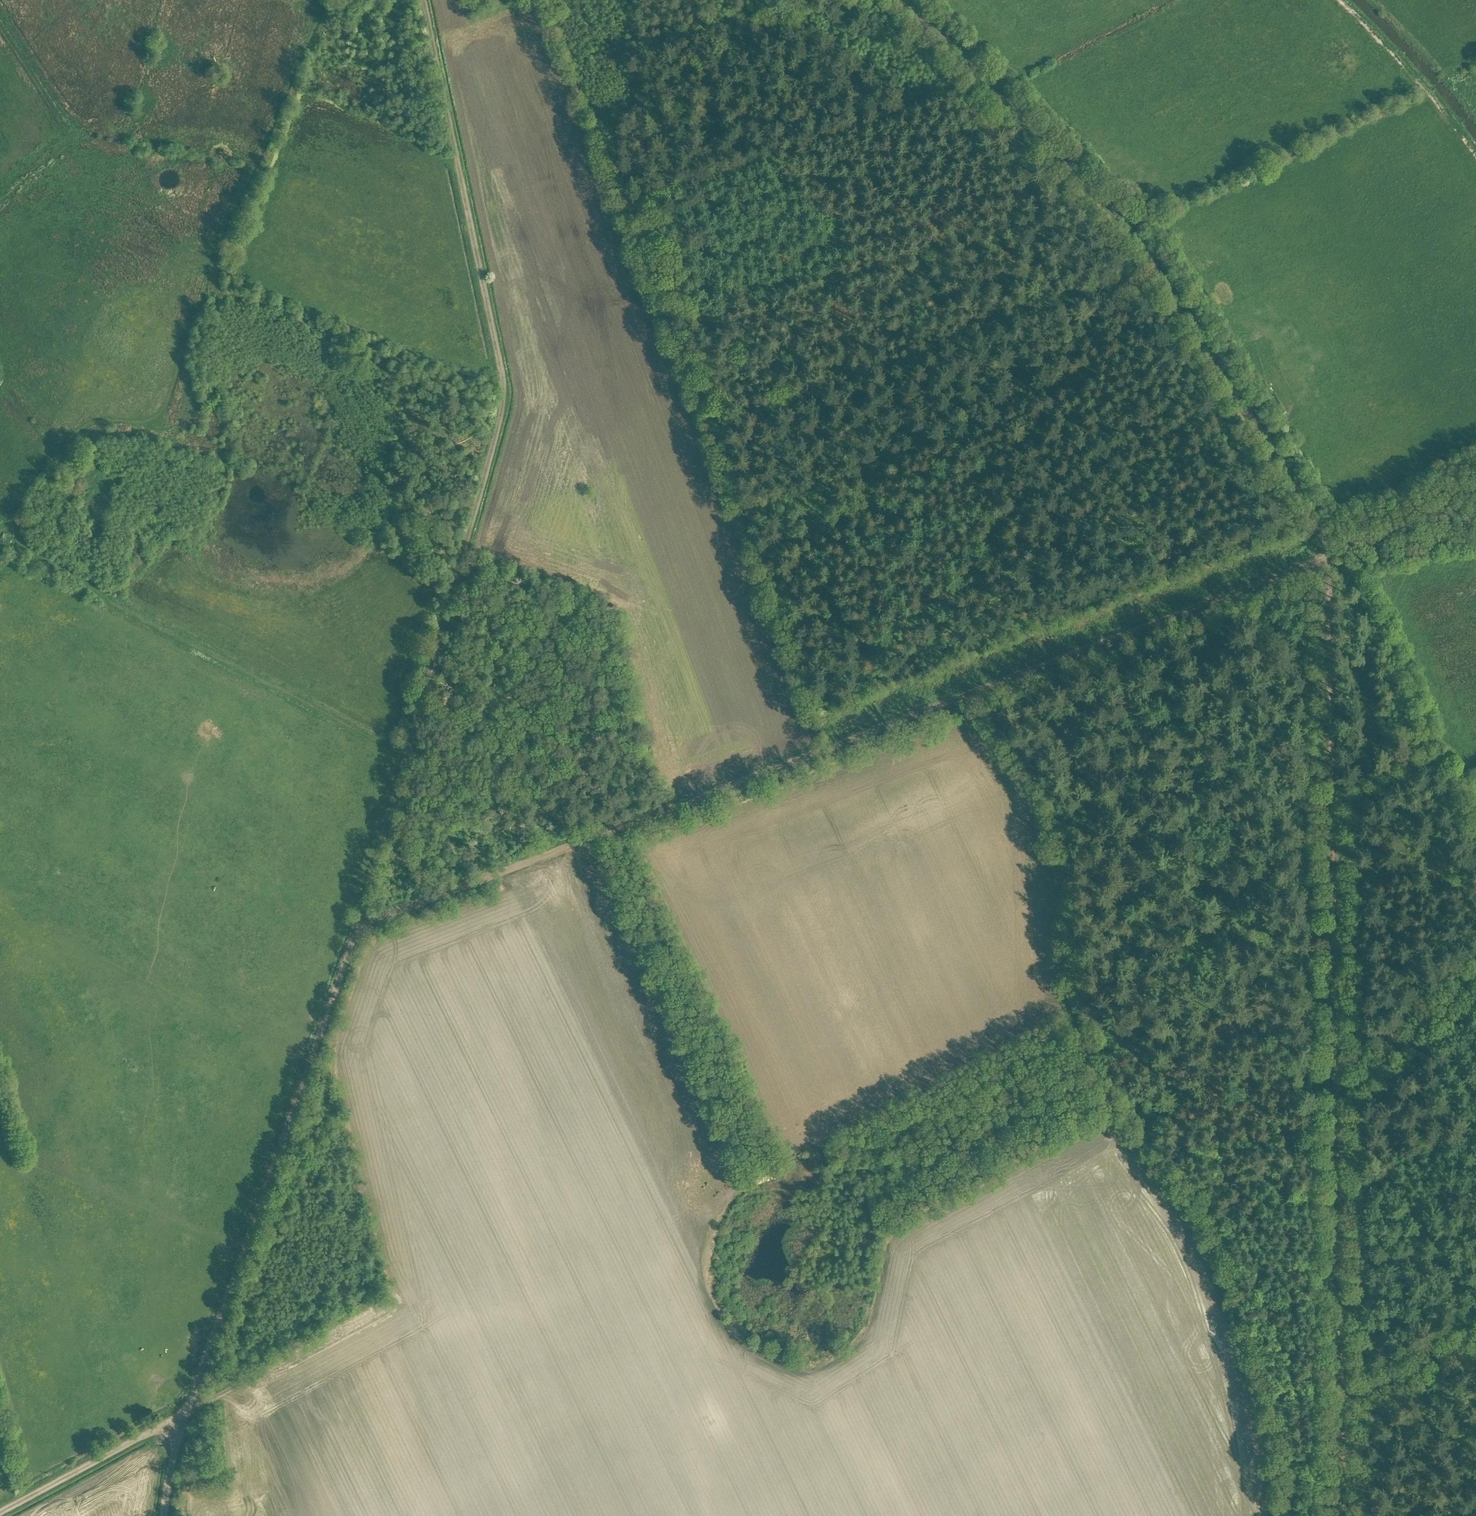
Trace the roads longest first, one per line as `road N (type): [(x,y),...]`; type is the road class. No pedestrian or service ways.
road 1 (track): [(359,923),(1330,555)]
road 2 (track): [(1342,1515),(1330,555)]
road 3 (track): [(1271,1515),(1252,1391),(1207,1258),(1127,1146),(1071,1016),(1057,874),(1041,821),(957,697)]
road 4 (track): [(163,1515),(180,1430),(359,923),(406,756)]
road 5 (track): [(422,0),(503,398),(406,756)]
road 6 (track): [(1330,555),(1314,518),(1131,232),(905,0)]
road 7 (track): [(5,524),(31,552),(97,592),(406,756)]
road 8 (track): [(0,1512),(188,1407)]
road 9 (track): [(1475,154),(1405,66),(1333,0)]
road 10 (track): [(1336,1090),(1475,972)]
road 11 (track): [(1330,555),(1475,507)]
road 12 (track): [(1340,1399),(1475,1330)]

